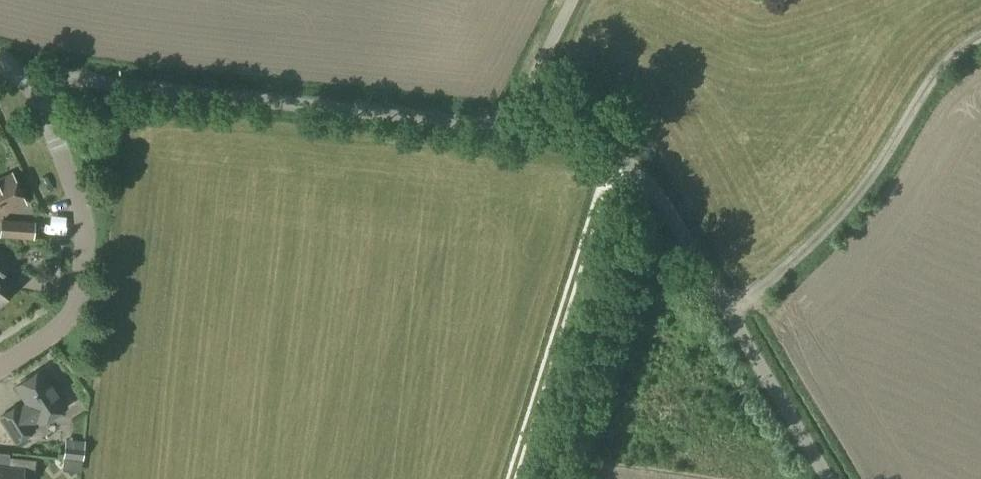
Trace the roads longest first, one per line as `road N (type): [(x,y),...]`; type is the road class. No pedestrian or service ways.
road 1 (unclassified): [(829,478),(645,178),(589,140),(512,127)]
road 2 (unclassified): [(512,127),(82,80),(37,90)]
road 3 (track): [(509,478),(611,151)]
road 4 (residential): [(0,368),(71,320),(84,253),(80,200),(37,90)]
road 5 (unclassified): [(512,127),(573,0)]

